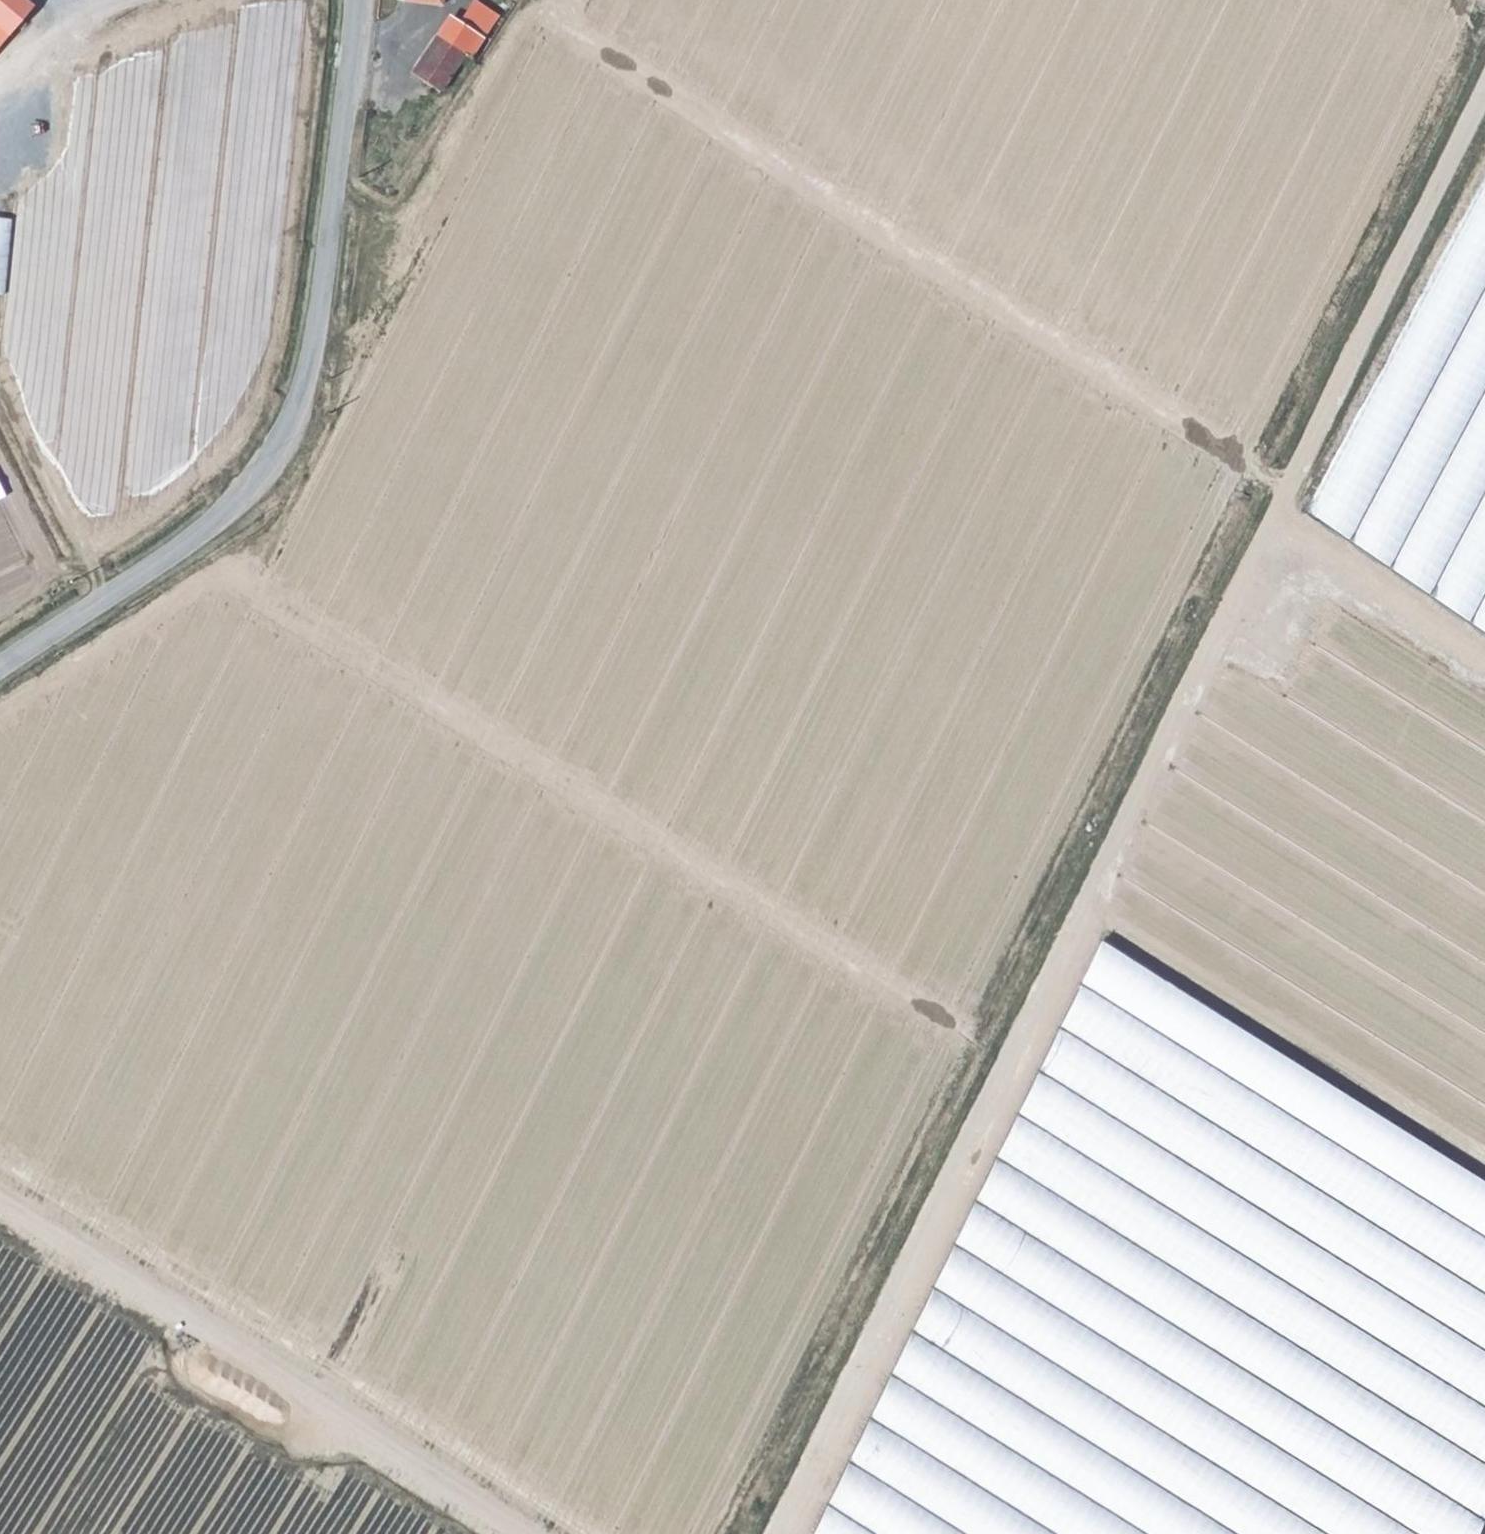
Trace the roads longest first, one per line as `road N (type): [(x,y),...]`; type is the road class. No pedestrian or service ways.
road 1 (track): [(1484,46),(748,1533)]
road 2 (unclassified): [(0,666),(202,532),(273,454),(312,357),(357,0)]
road 3 (track): [(0,1194),(533,1533)]

